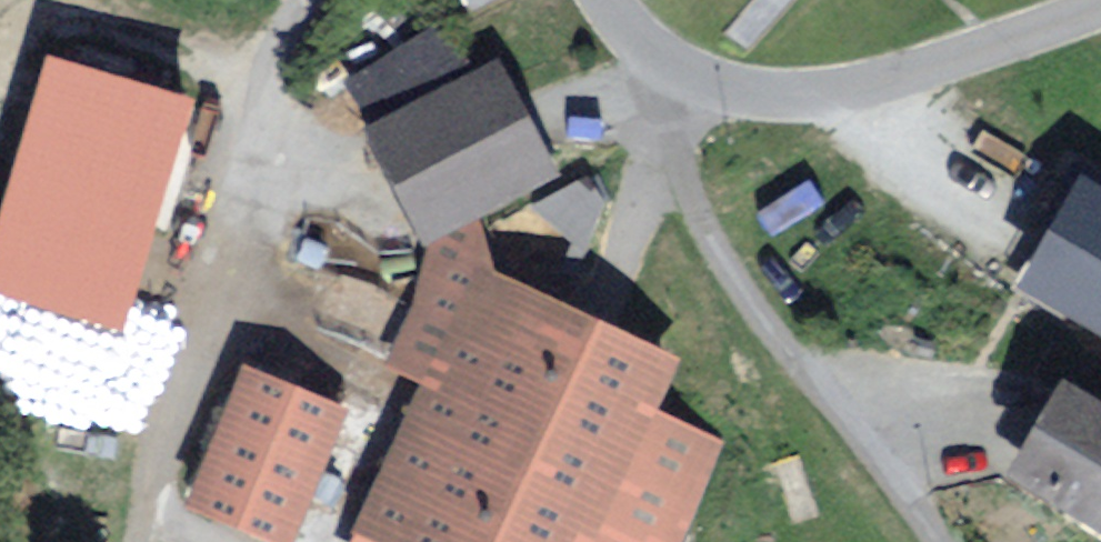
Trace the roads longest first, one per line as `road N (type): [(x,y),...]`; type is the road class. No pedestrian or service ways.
road 1 (track): [(310,0),(278,54),(139,541)]
road 2 (residential): [(937,541),(769,329),(708,237),(680,160),(672,71)]
road 3 (tertiary): [(672,71),(786,96),(868,85),(1100,6)]

